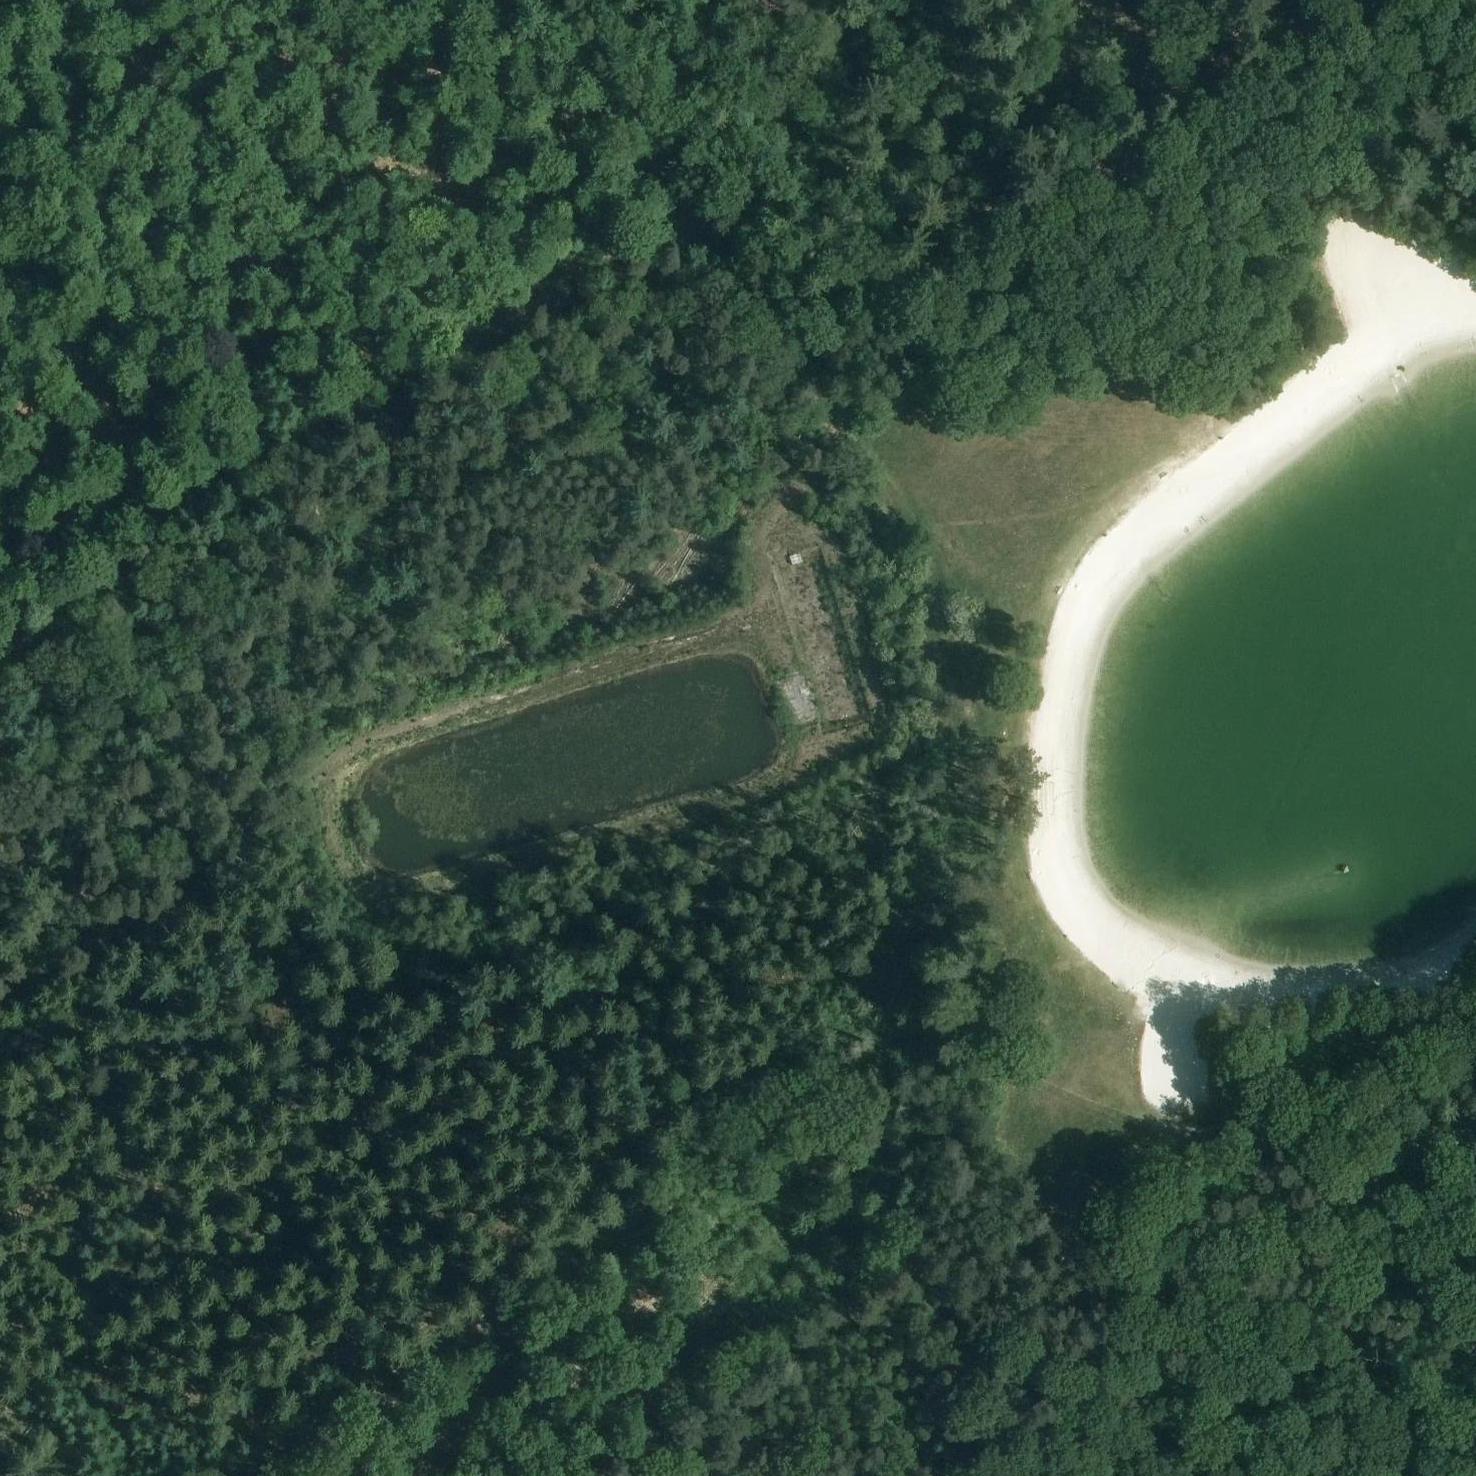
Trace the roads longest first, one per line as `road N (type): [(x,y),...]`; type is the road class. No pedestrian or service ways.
road 1 (track): [(1475,1139),(1441,1145),(1390,1131),(1369,1135),(1363,1159),(1475,1331)]
road 2 (track): [(1475,1061),(1396,1102),(1369,1135)]

